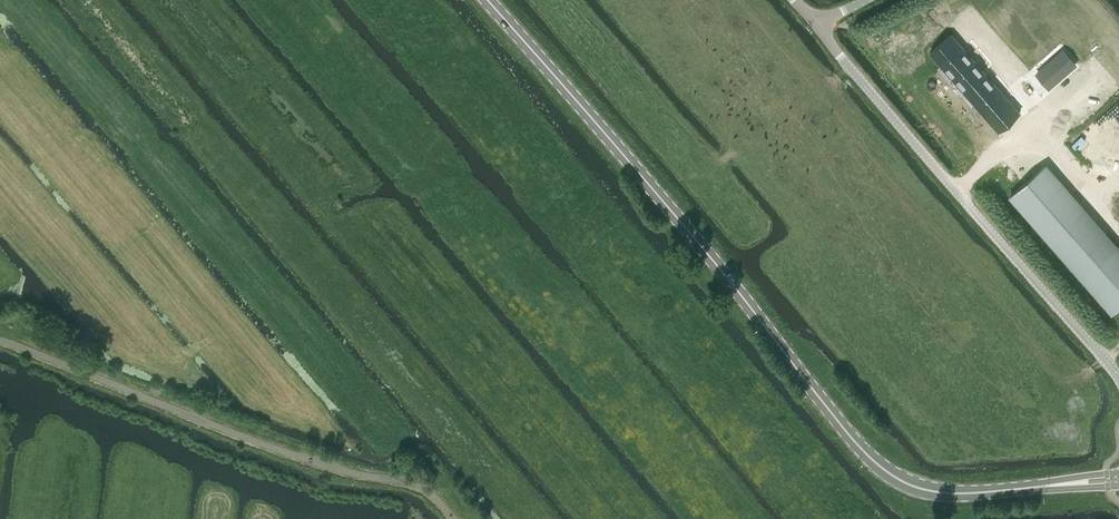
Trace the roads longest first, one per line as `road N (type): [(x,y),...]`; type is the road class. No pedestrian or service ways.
road 1 (secondary): [(1065,484),(934,491),(869,456),(487,0)]
road 2 (tertiary): [(1118,378),(813,26)]

